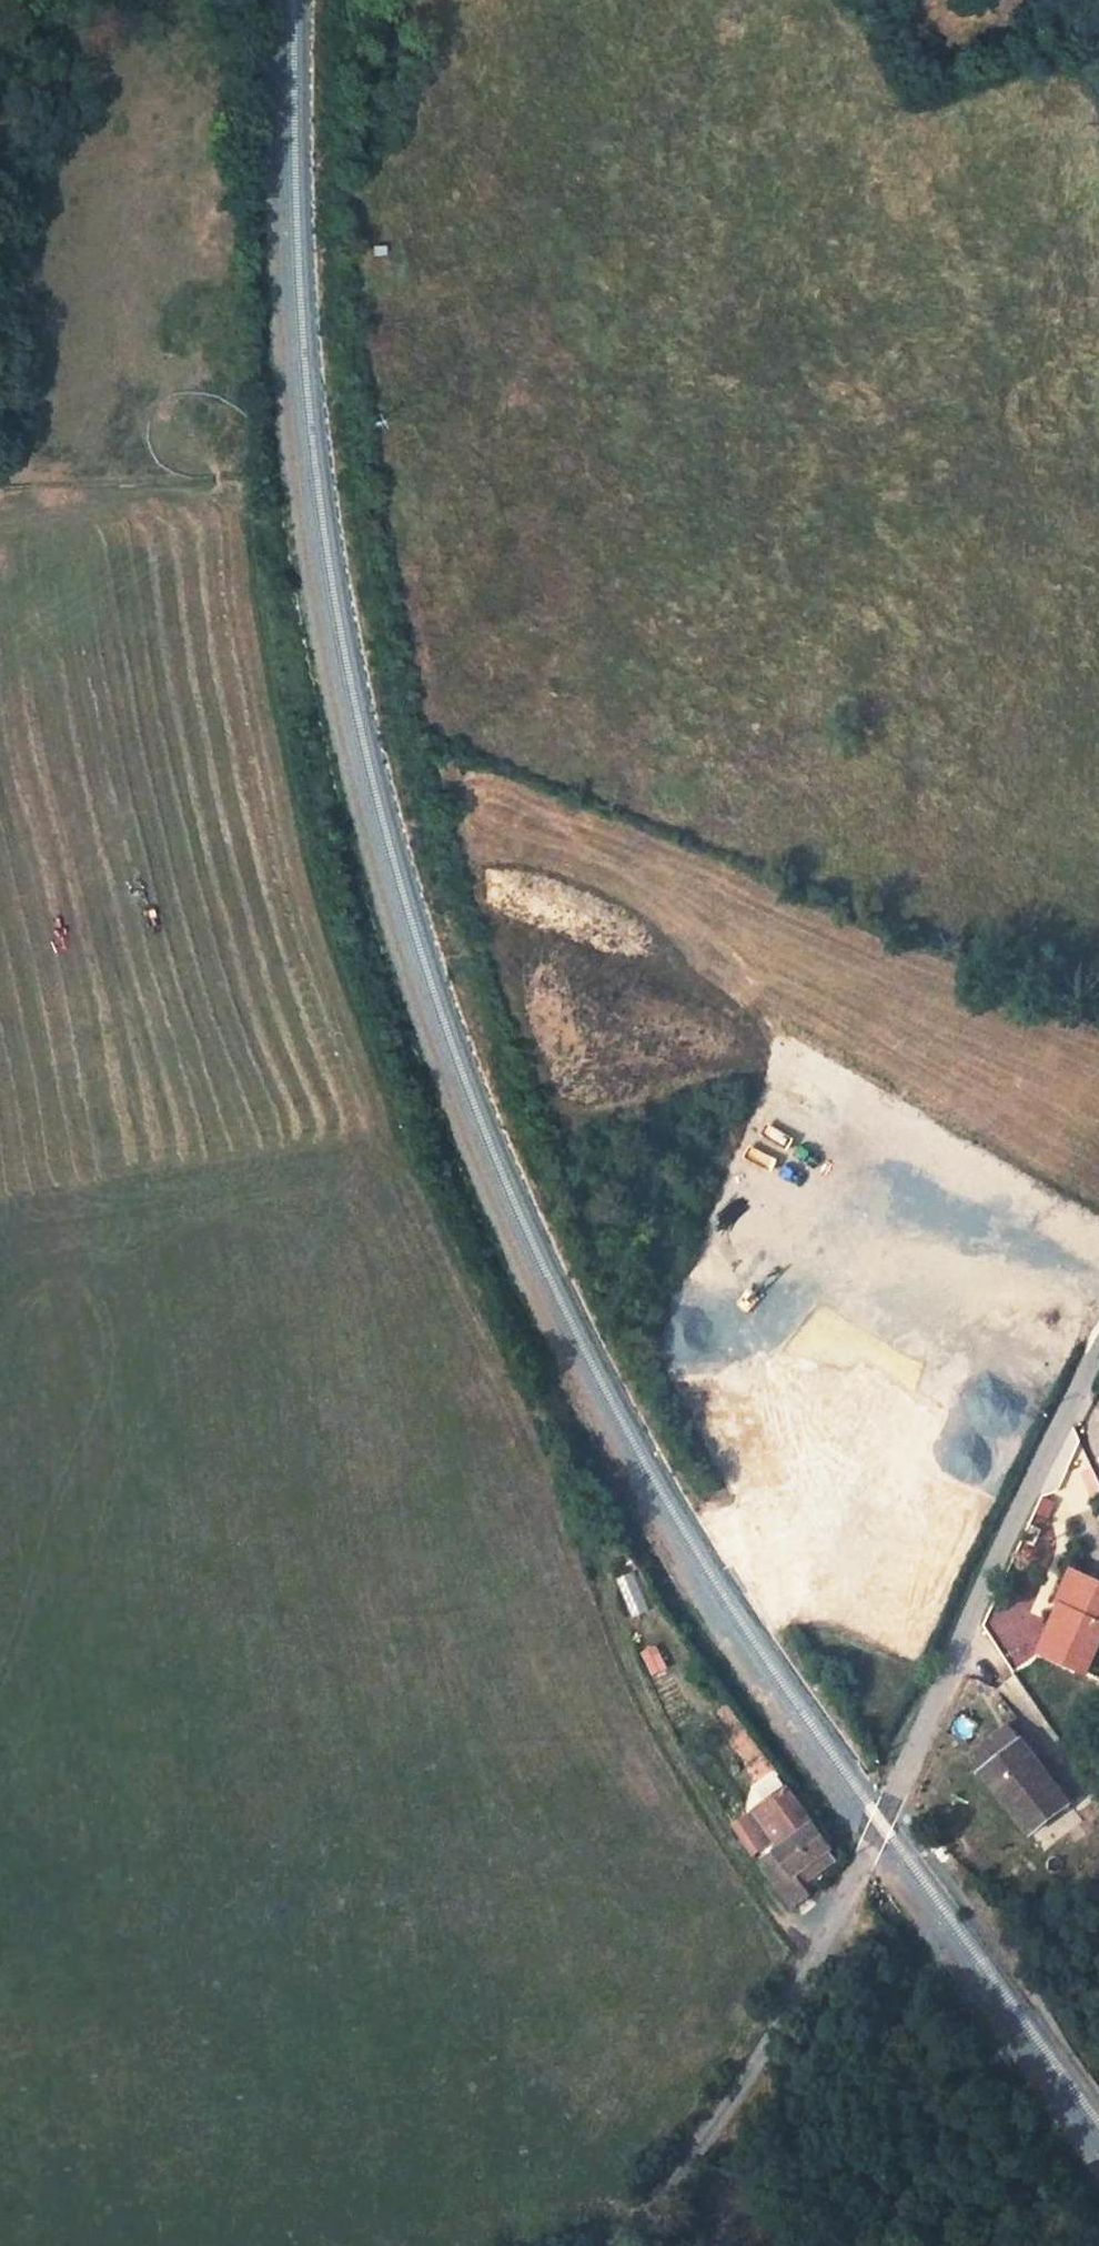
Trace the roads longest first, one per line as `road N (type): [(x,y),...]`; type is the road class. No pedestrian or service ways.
road 1 (residential): [(1098,1357),(1055,1435),(881,1825),(775,2032),(623,2245)]

